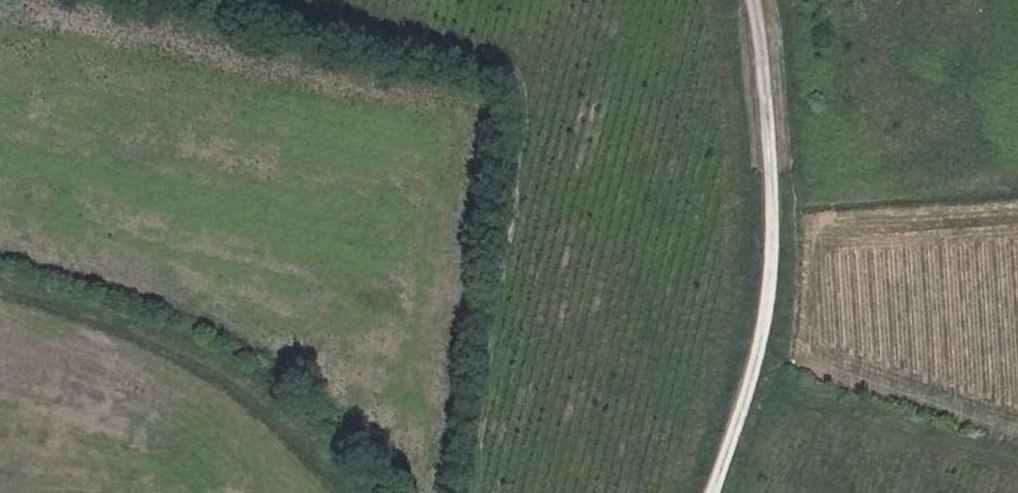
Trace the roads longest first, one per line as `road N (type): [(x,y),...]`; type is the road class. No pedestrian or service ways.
road 1 (track): [(705,492),(776,243),(741,0)]

